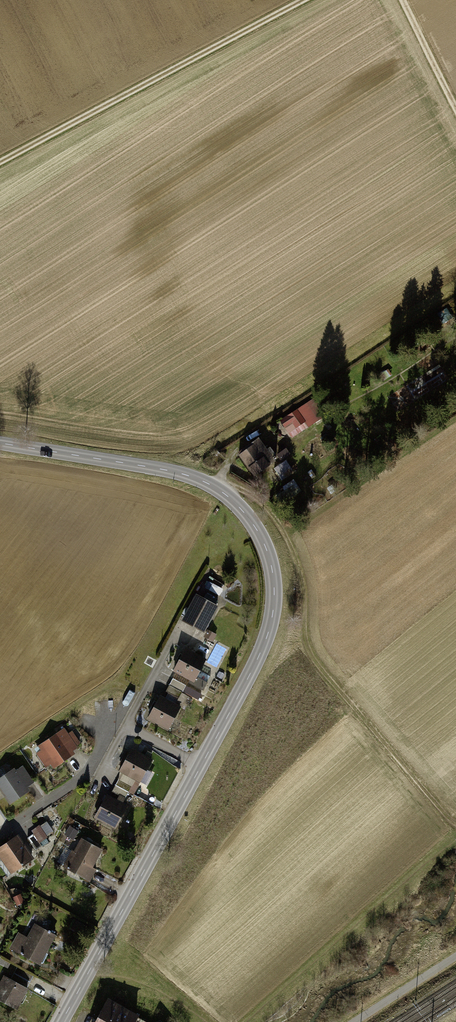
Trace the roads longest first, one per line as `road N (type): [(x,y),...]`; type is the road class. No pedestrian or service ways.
road 1 (secondary): [(61,1021),(258,657),(275,585),(252,523),(216,488),(178,473),(0,443)]
road 2 (track): [(216,488),(252,494),(273,516),(301,575),(311,654),(455,825)]
road 3 (track): [(303,0),(0,162)]
road 4 (residential): [(0,833),(82,778),(131,691)]
road 5 (track): [(455,108),(403,0)]

